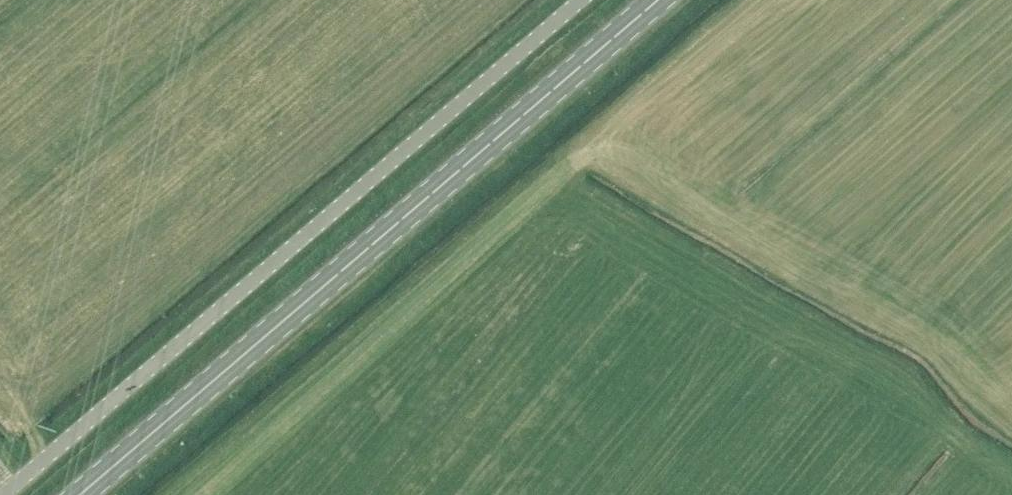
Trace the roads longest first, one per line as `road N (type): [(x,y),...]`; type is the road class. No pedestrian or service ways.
road 1 (unclassified): [(3,494),(581,0)]
road 2 (primary): [(79,494),(657,0)]

